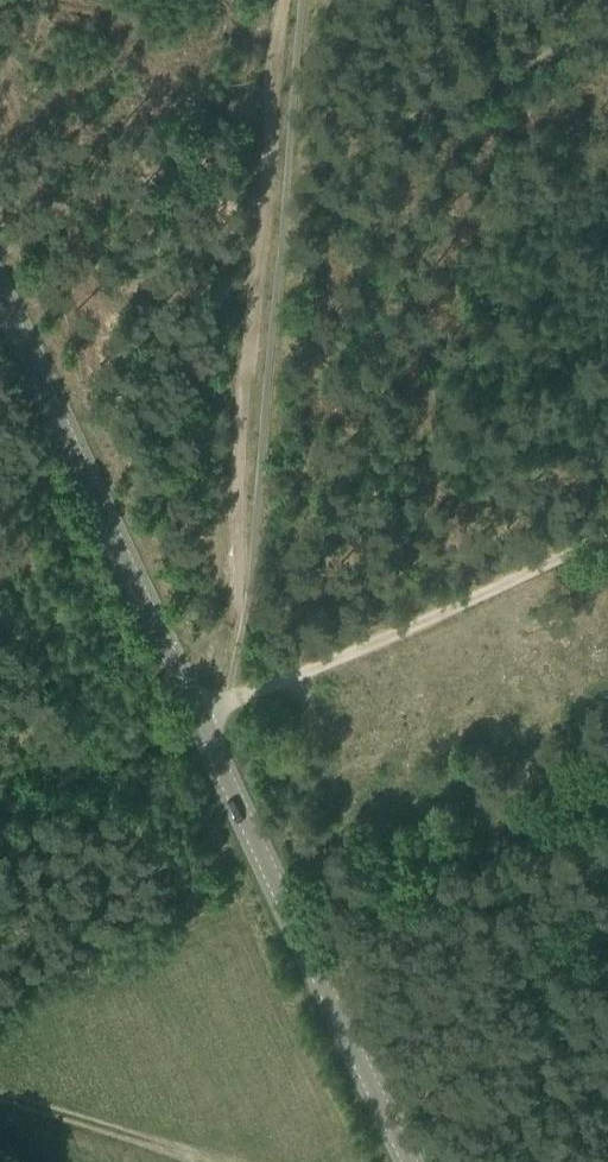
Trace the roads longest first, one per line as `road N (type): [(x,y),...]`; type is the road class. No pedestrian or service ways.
road 1 (tertiary): [(411,1161),(0,310)]
road 2 (track): [(186,701),(225,623),(279,0)]
road 3 (track): [(607,537),(196,720)]
road 4 (track): [(228,1161),(0,1088)]

